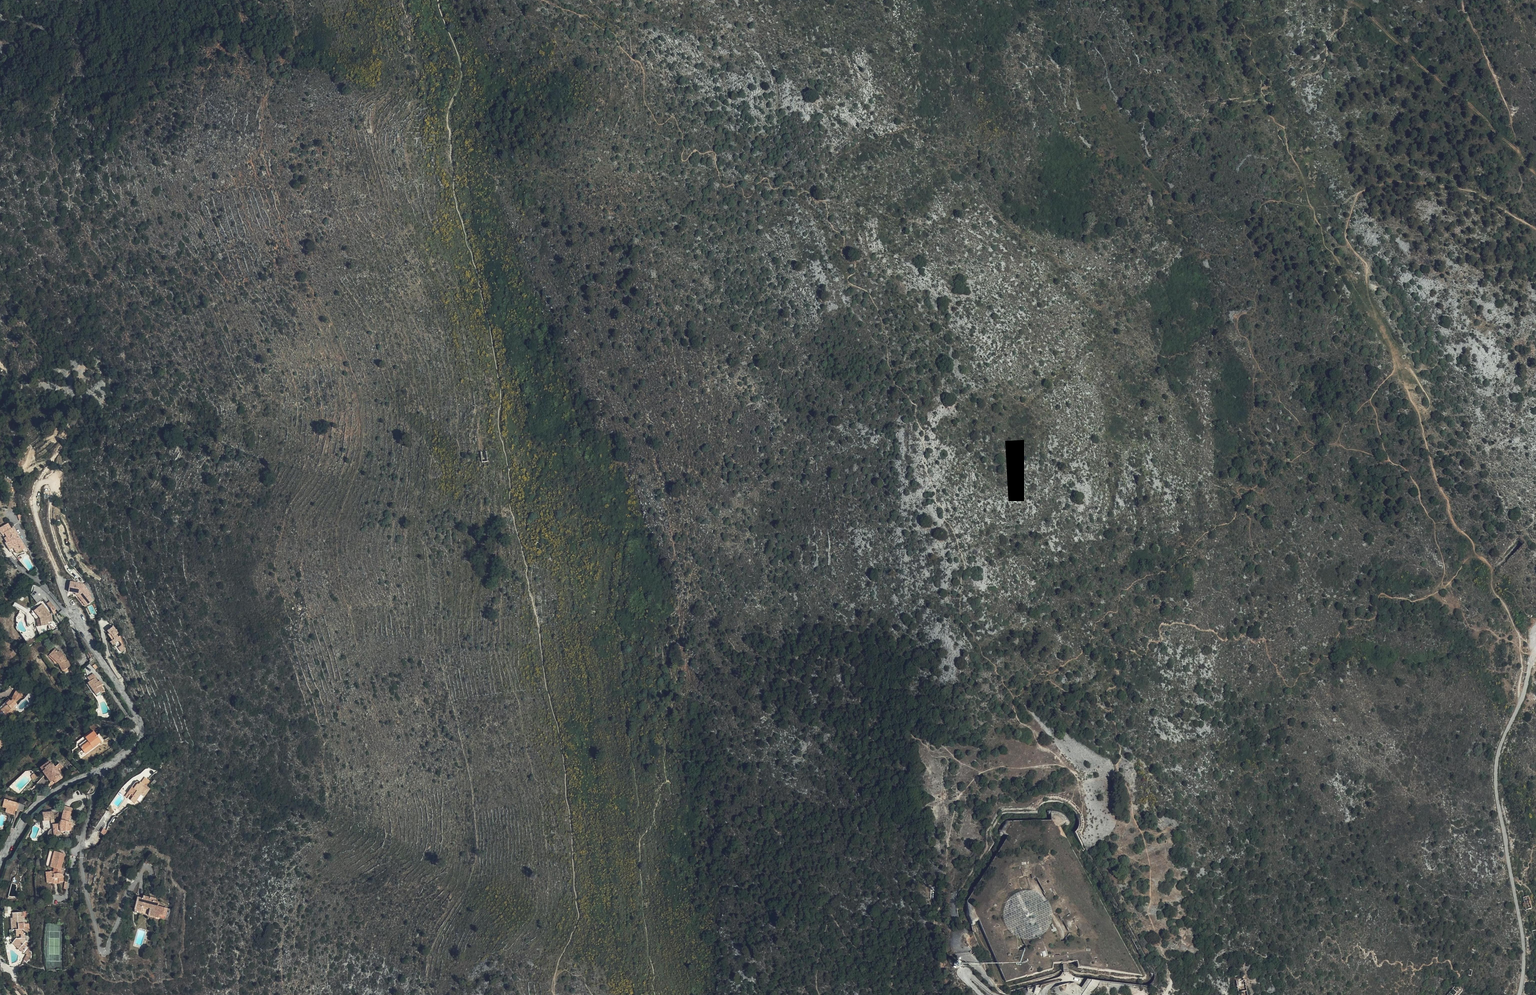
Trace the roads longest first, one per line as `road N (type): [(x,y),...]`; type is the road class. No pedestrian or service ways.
road 1 (residential): [(0,864),(32,810),(105,769),(141,736),(97,652),(43,586)]
road 2 (unclassified): [(1535,653),(1496,773),(1523,938),(1519,994)]

